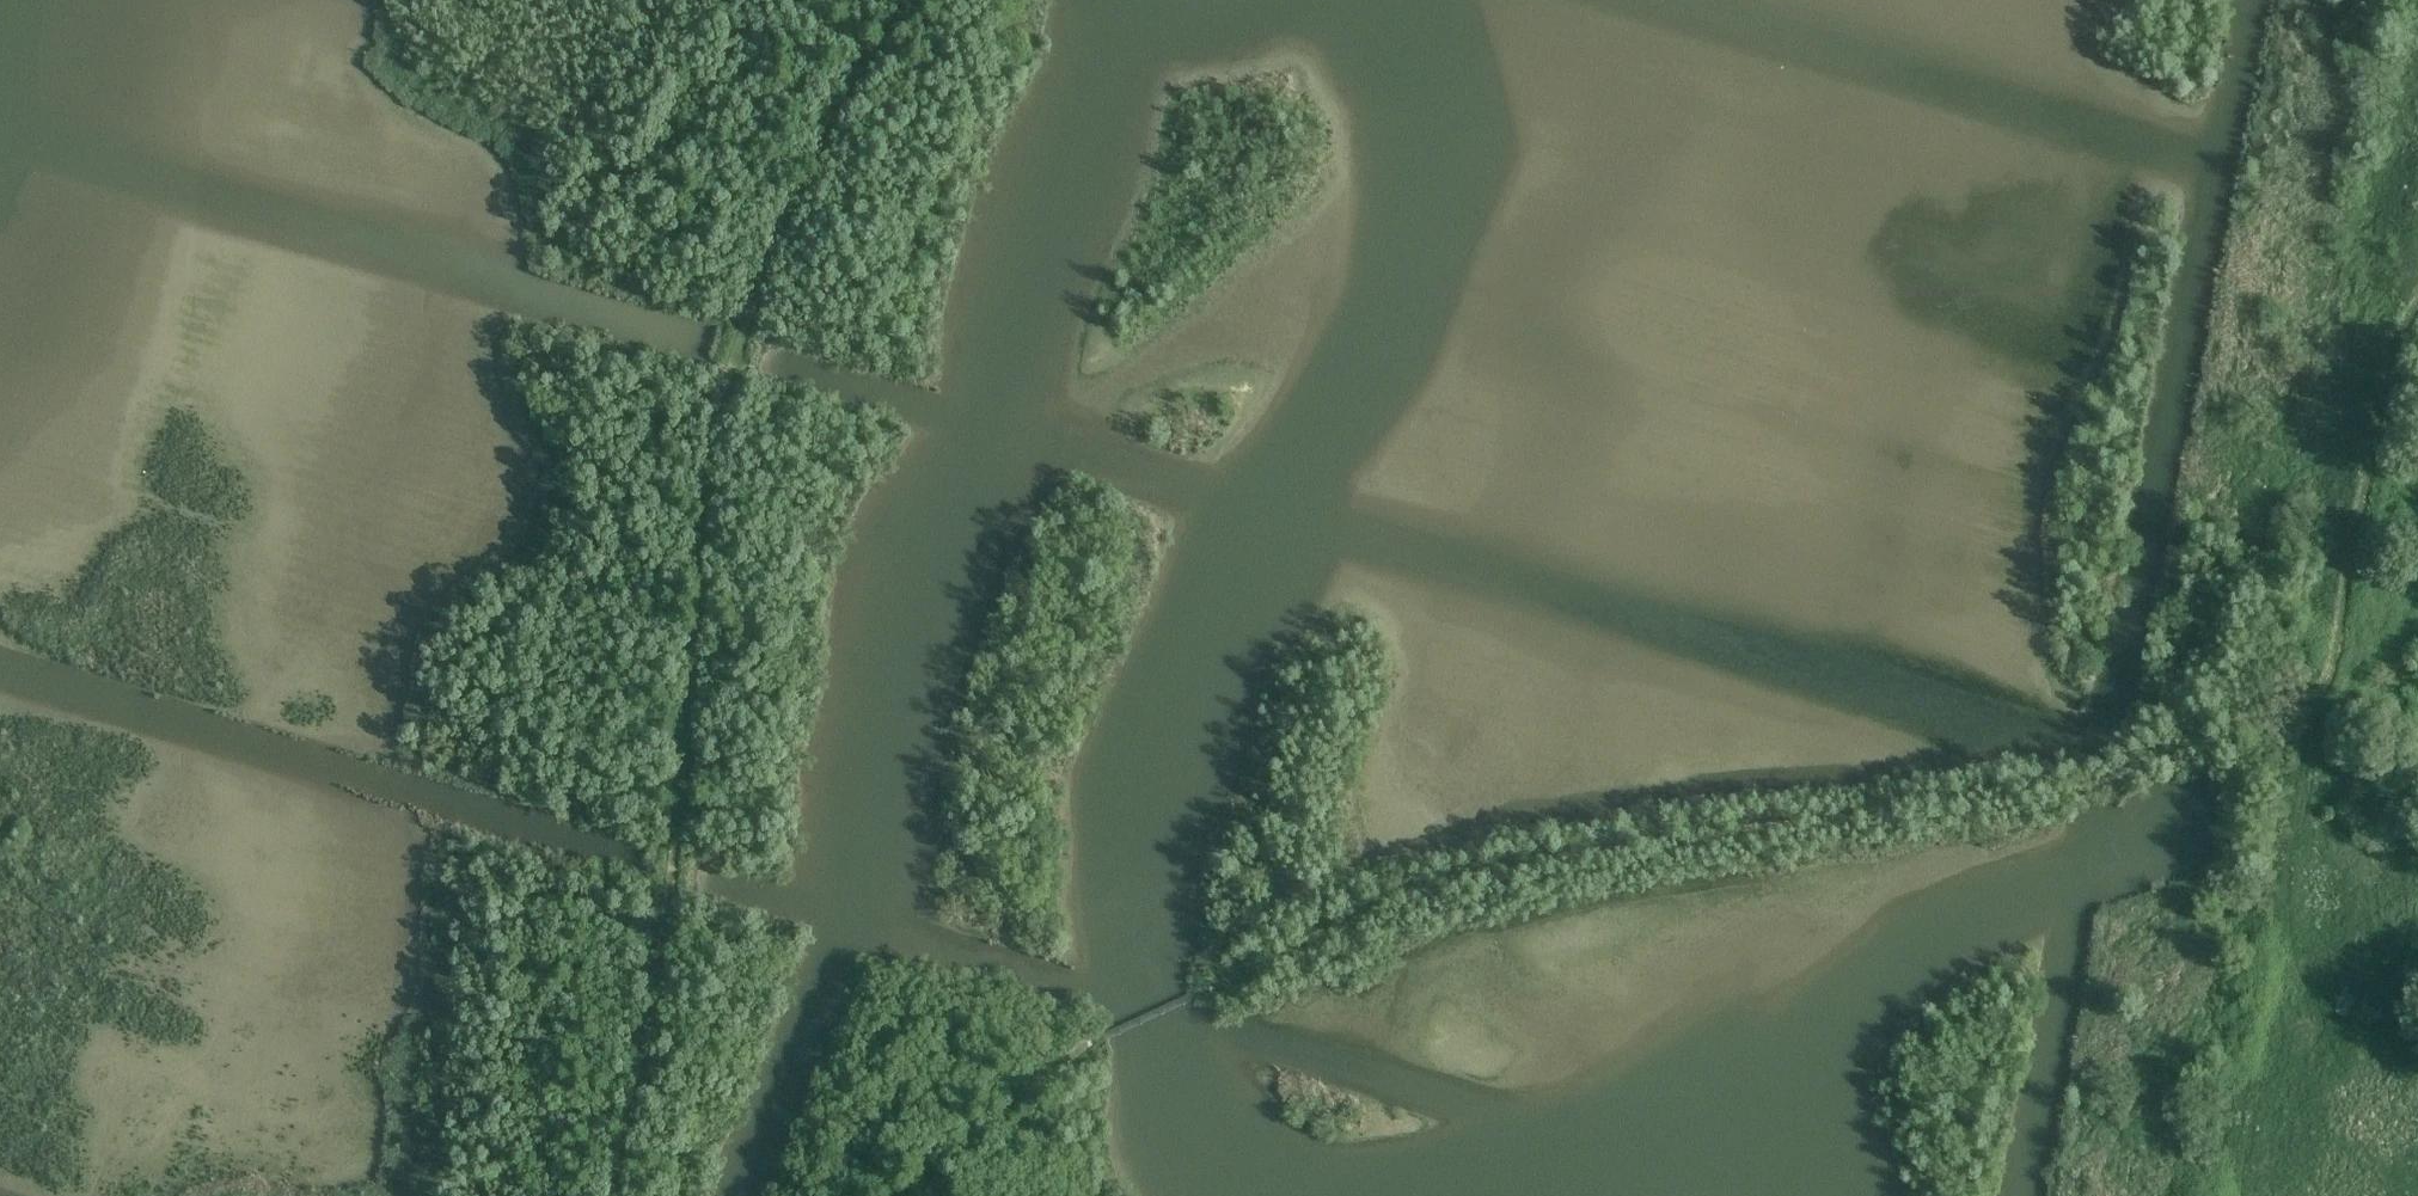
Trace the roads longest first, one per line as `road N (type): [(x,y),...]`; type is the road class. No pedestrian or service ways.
road 1 (track): [(2232,1195),(2332,696)]
road 2 (track): [(2332,696),(2389,366),(2417,304)]

